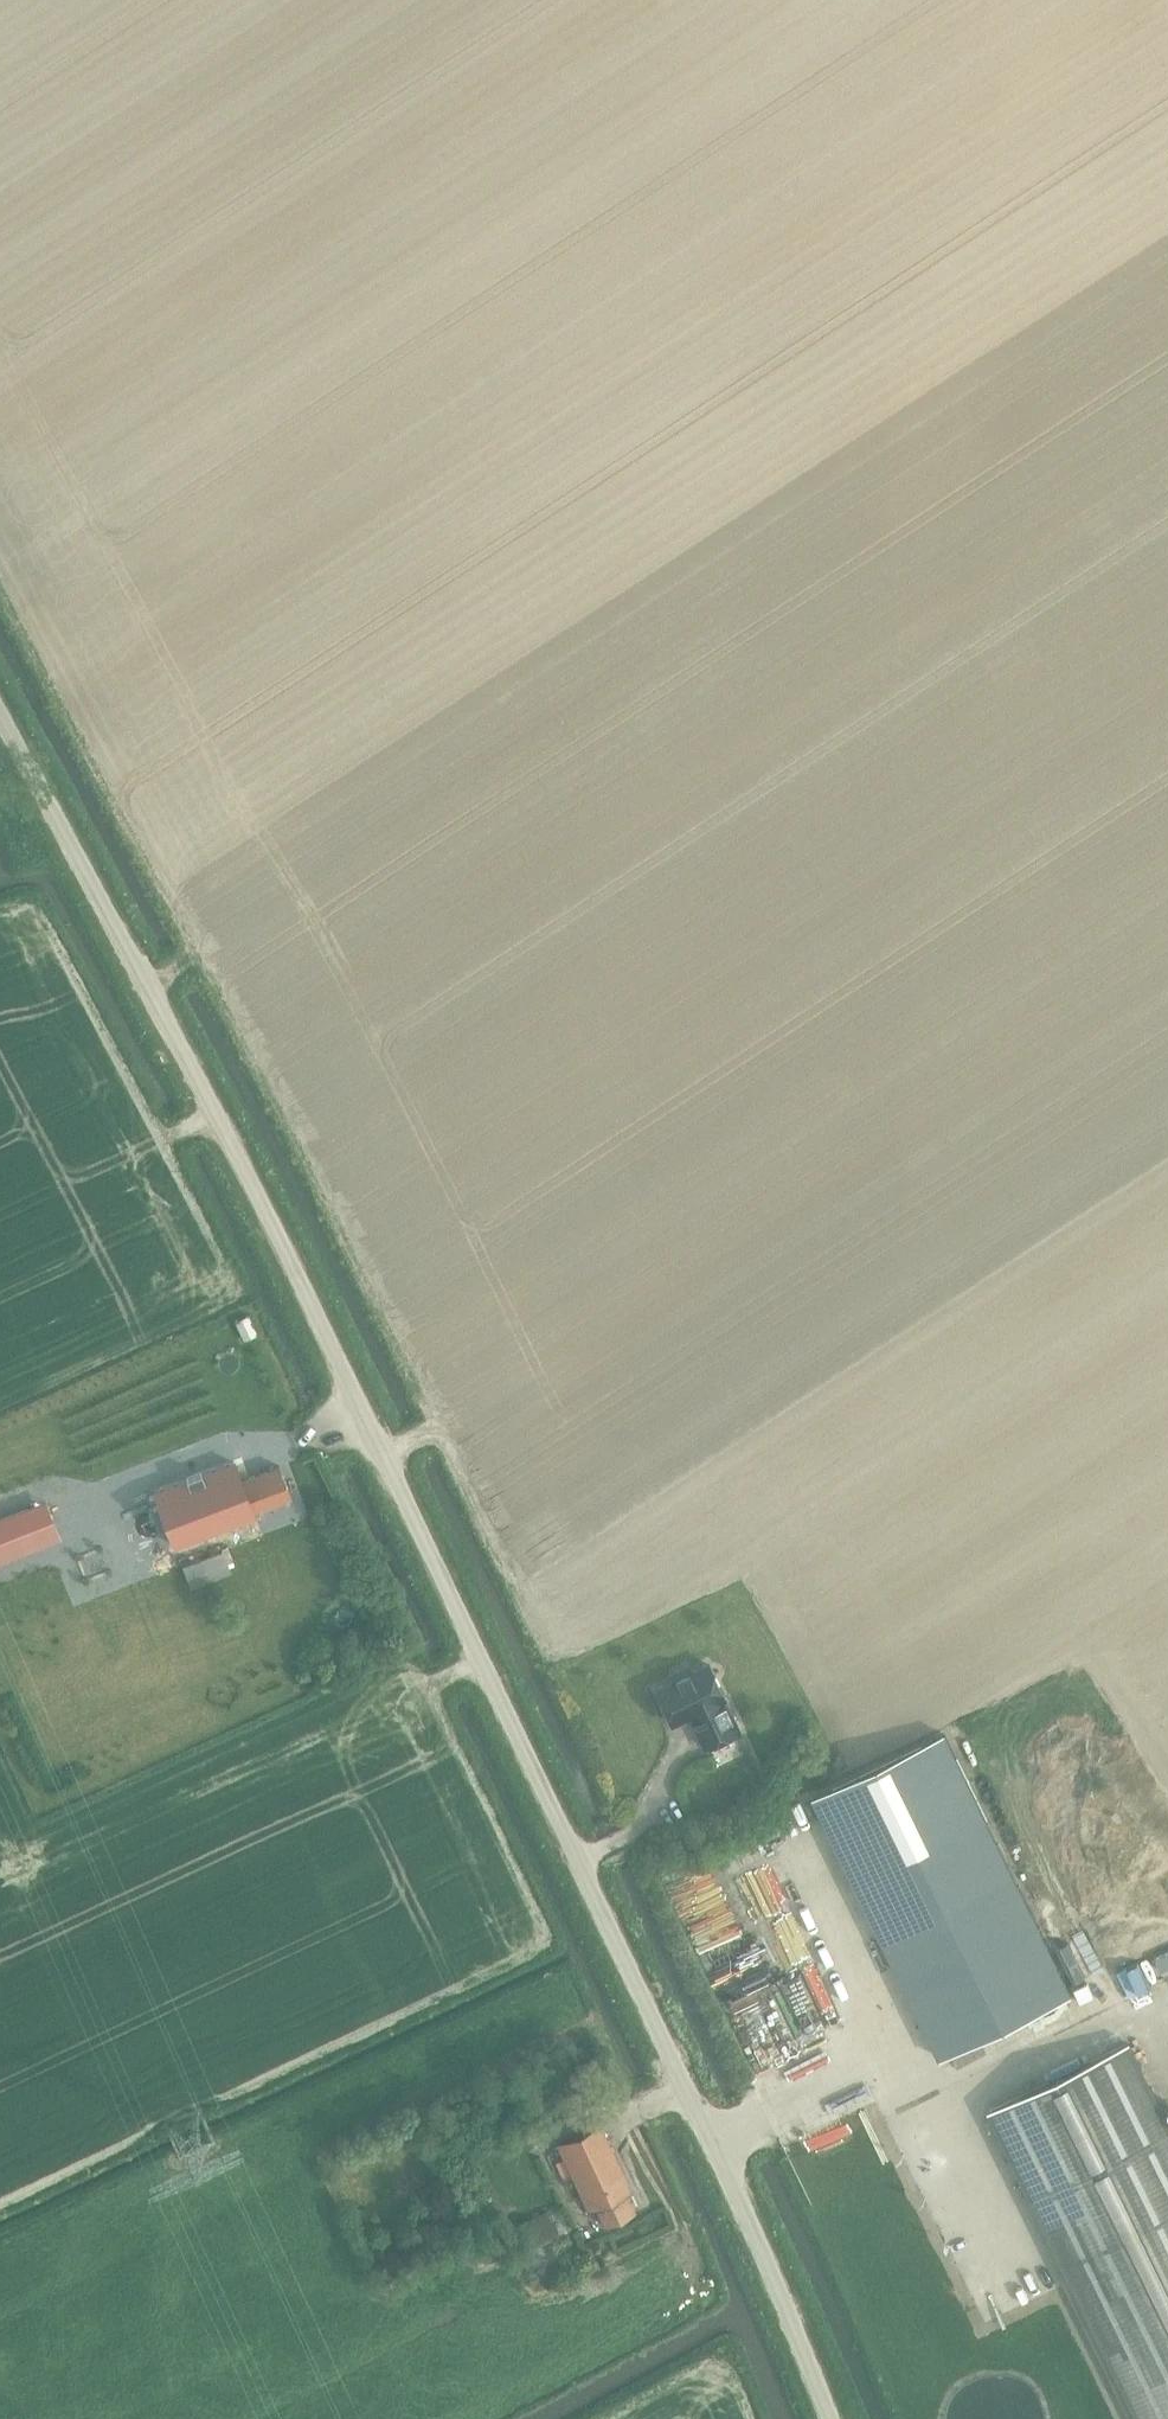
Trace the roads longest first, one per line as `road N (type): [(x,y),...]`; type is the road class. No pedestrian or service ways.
road 1 (unclassified): [(826,2418),(755,2240),(353,1393),(0,719)]

